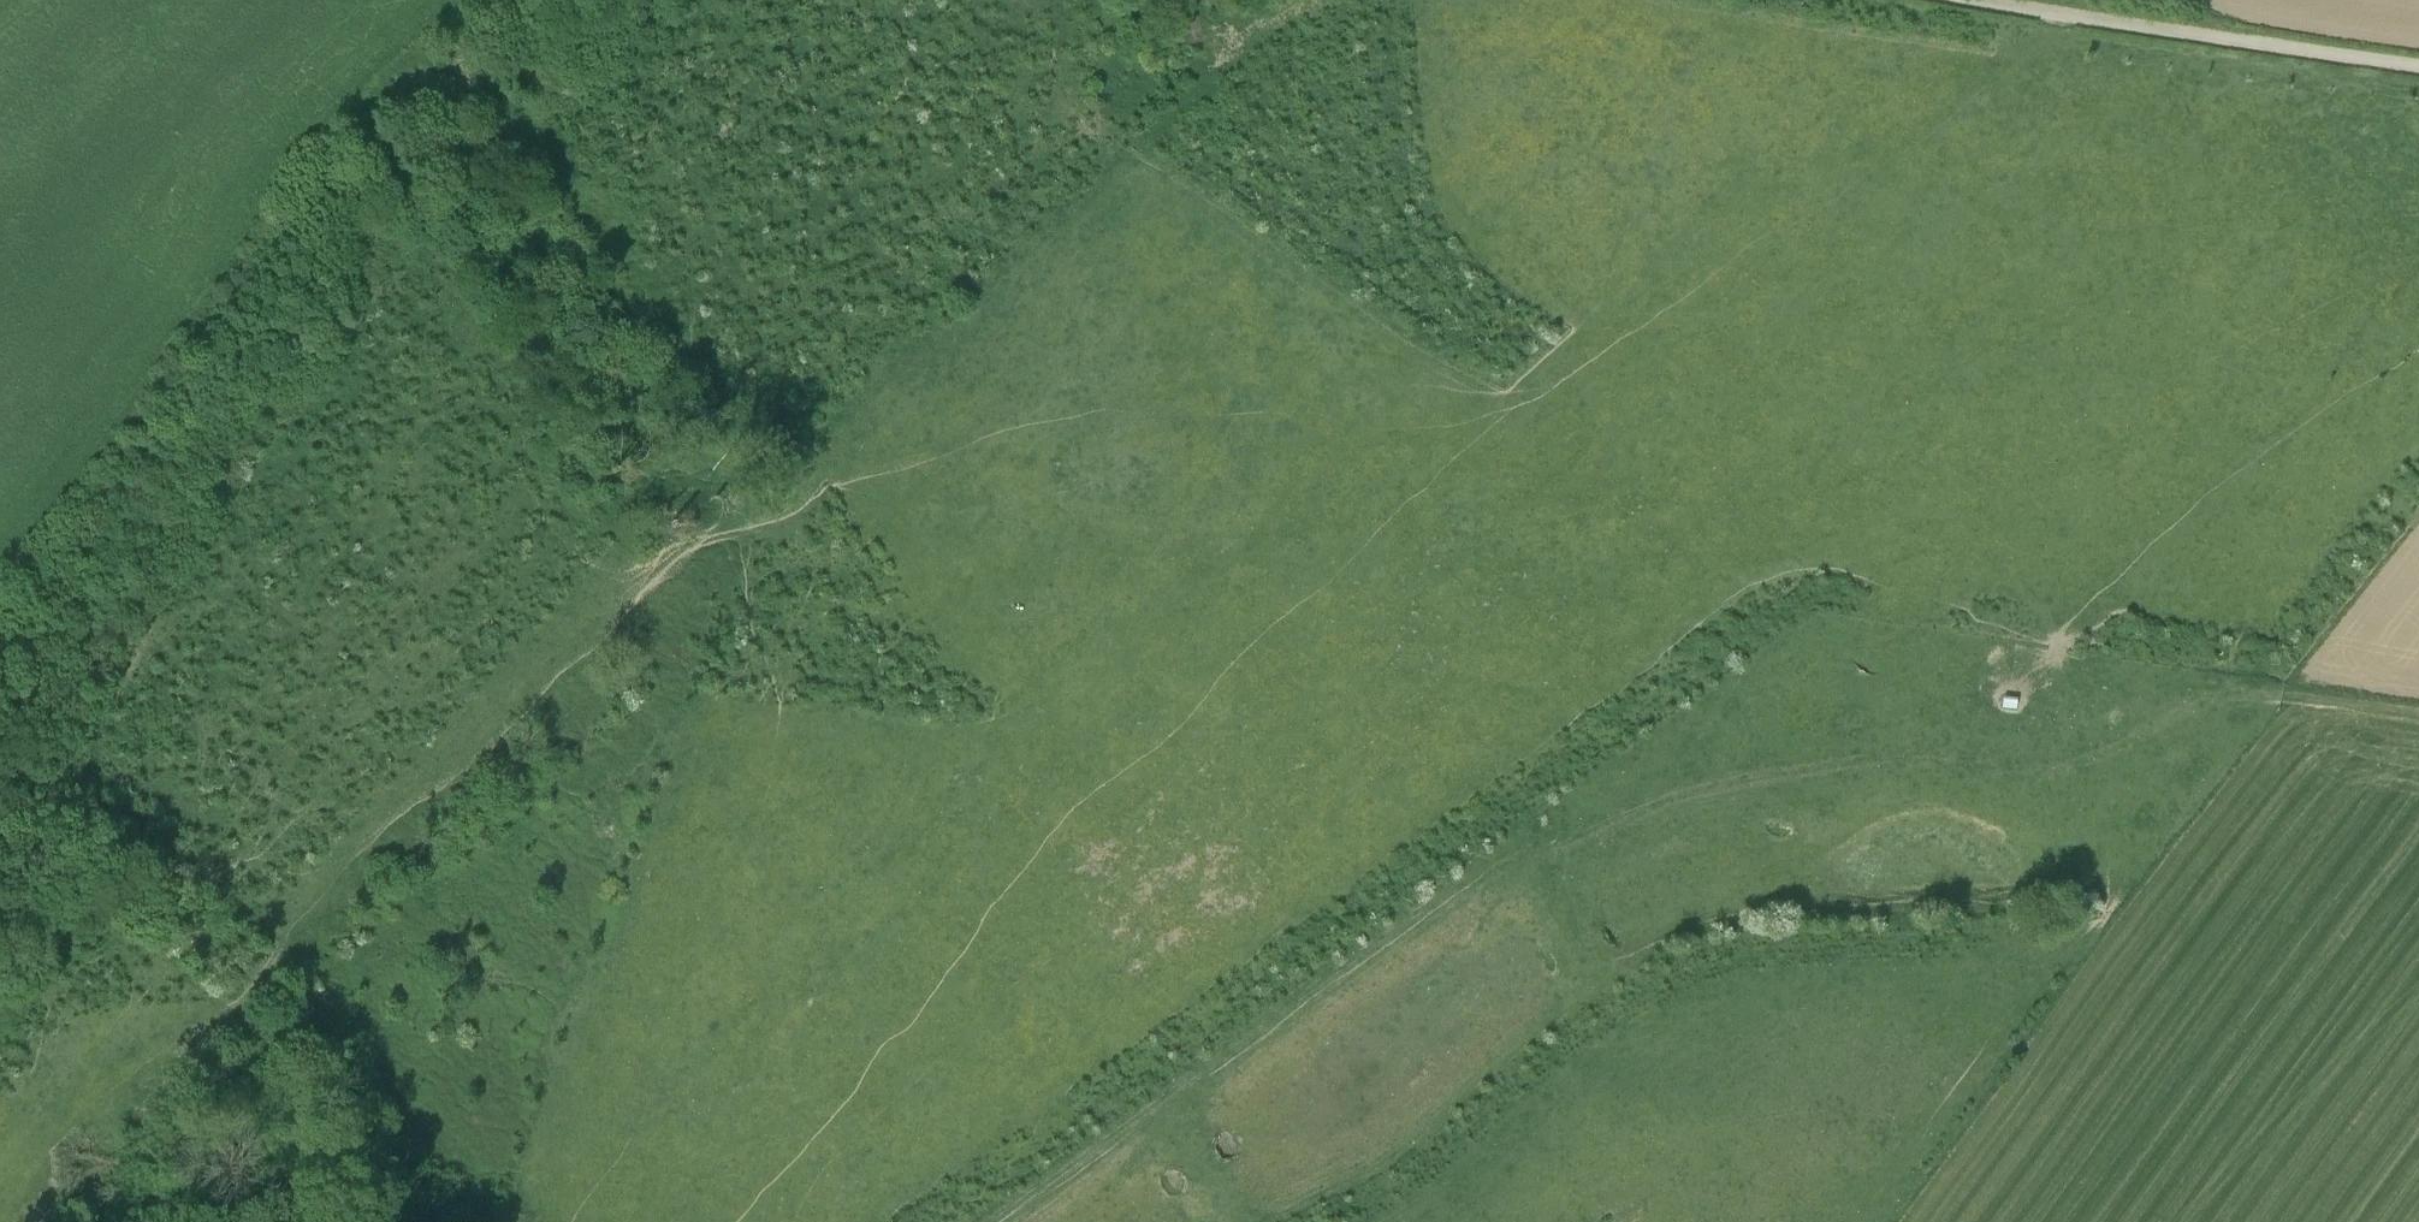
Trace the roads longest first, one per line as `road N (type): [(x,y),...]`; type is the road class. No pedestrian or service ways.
road 1 (unclassified): [(2418,65),(1981,0)]
road 2 (track): [(2418,716),(2286,695)]

